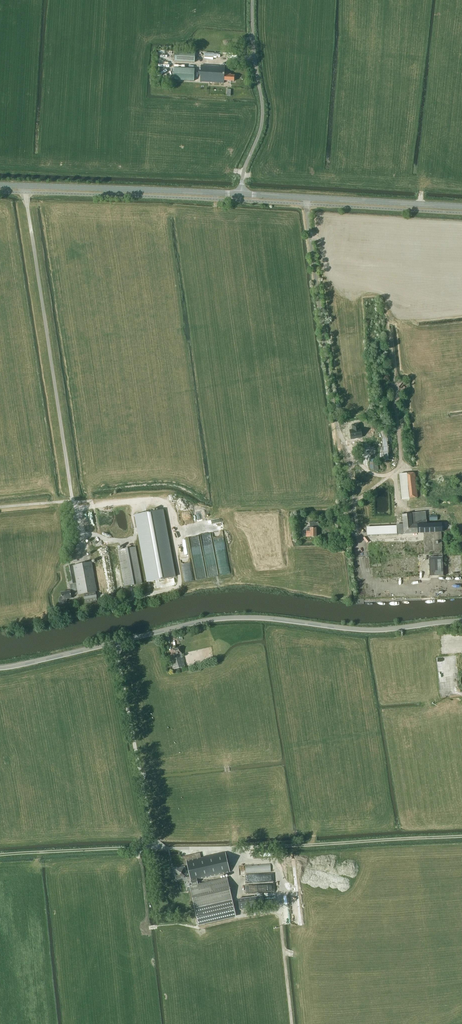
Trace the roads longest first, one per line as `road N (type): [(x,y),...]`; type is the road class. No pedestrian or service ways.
road 1 (tertiary): [(0,669),(198,620),(373,630),(461,621)]
road 2 (secondary): [(240,194),(0,185)]
road 3 (secondary): [(461,206),(240,194)]
road 4 (unclassified): [(240,194),(262,117),(253,0)]

